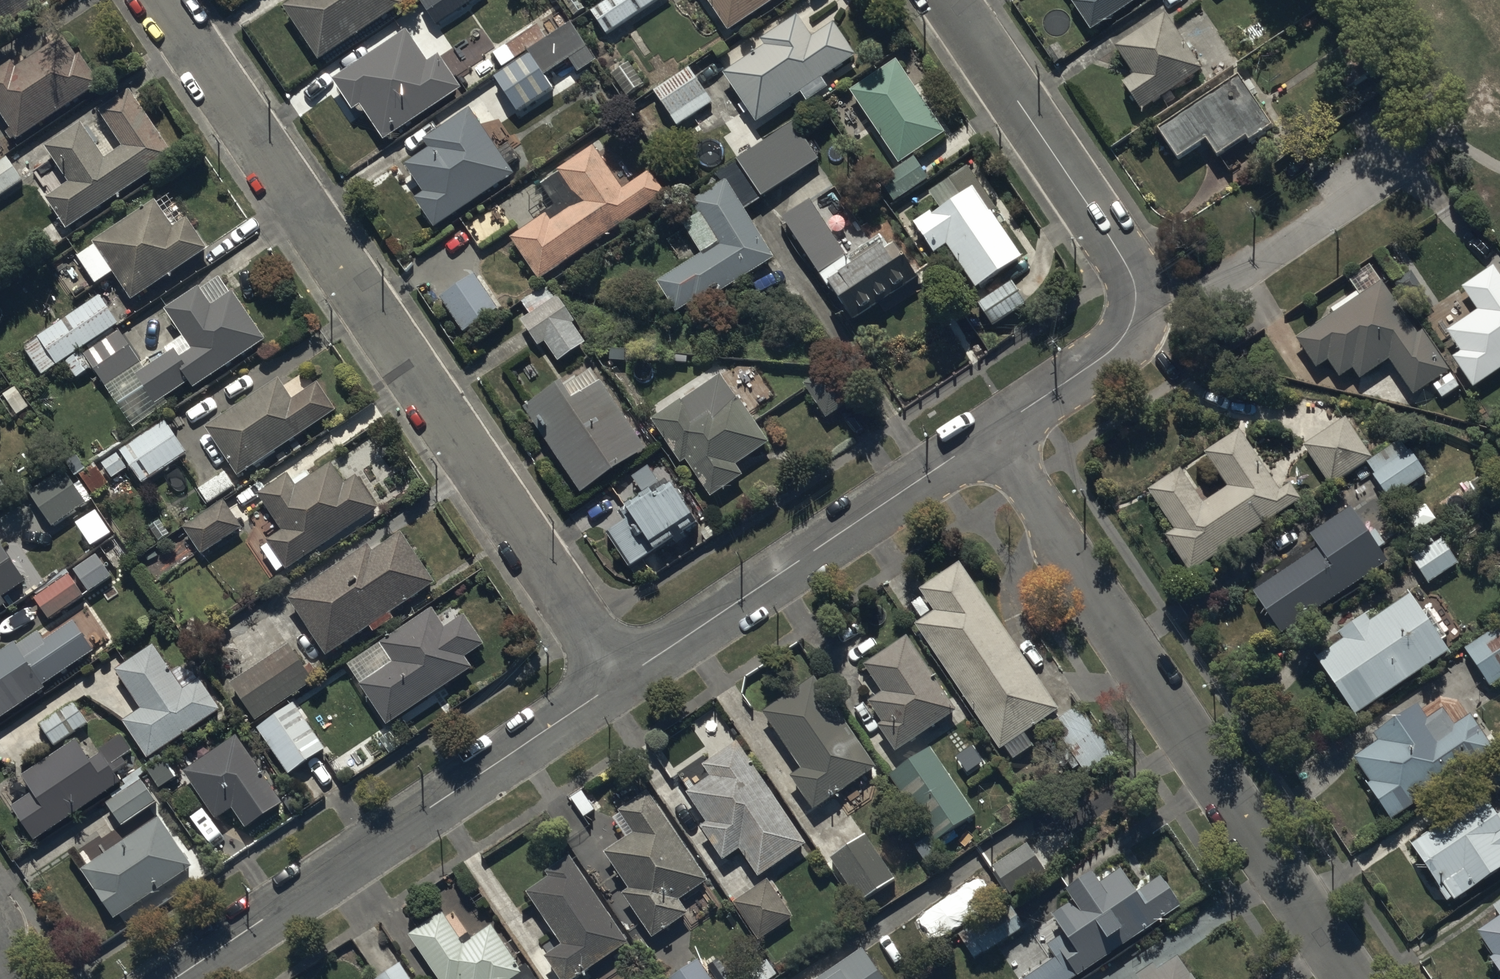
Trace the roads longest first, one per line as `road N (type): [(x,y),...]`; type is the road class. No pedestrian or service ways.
road 1 (residential): [(620,681),(160,0)]
road 2 (residential): [(992,431),(1362,978)]
road 3 (residential): [(179,978),(620,681)]
road 4 (residential): [(620,681),(992,431)]
road 5 (residential): [(950,0),(1119,251),(1137,288),(1136,314)]
road 6 (residential): [(992,431),(1113,349),(1136,314)]

